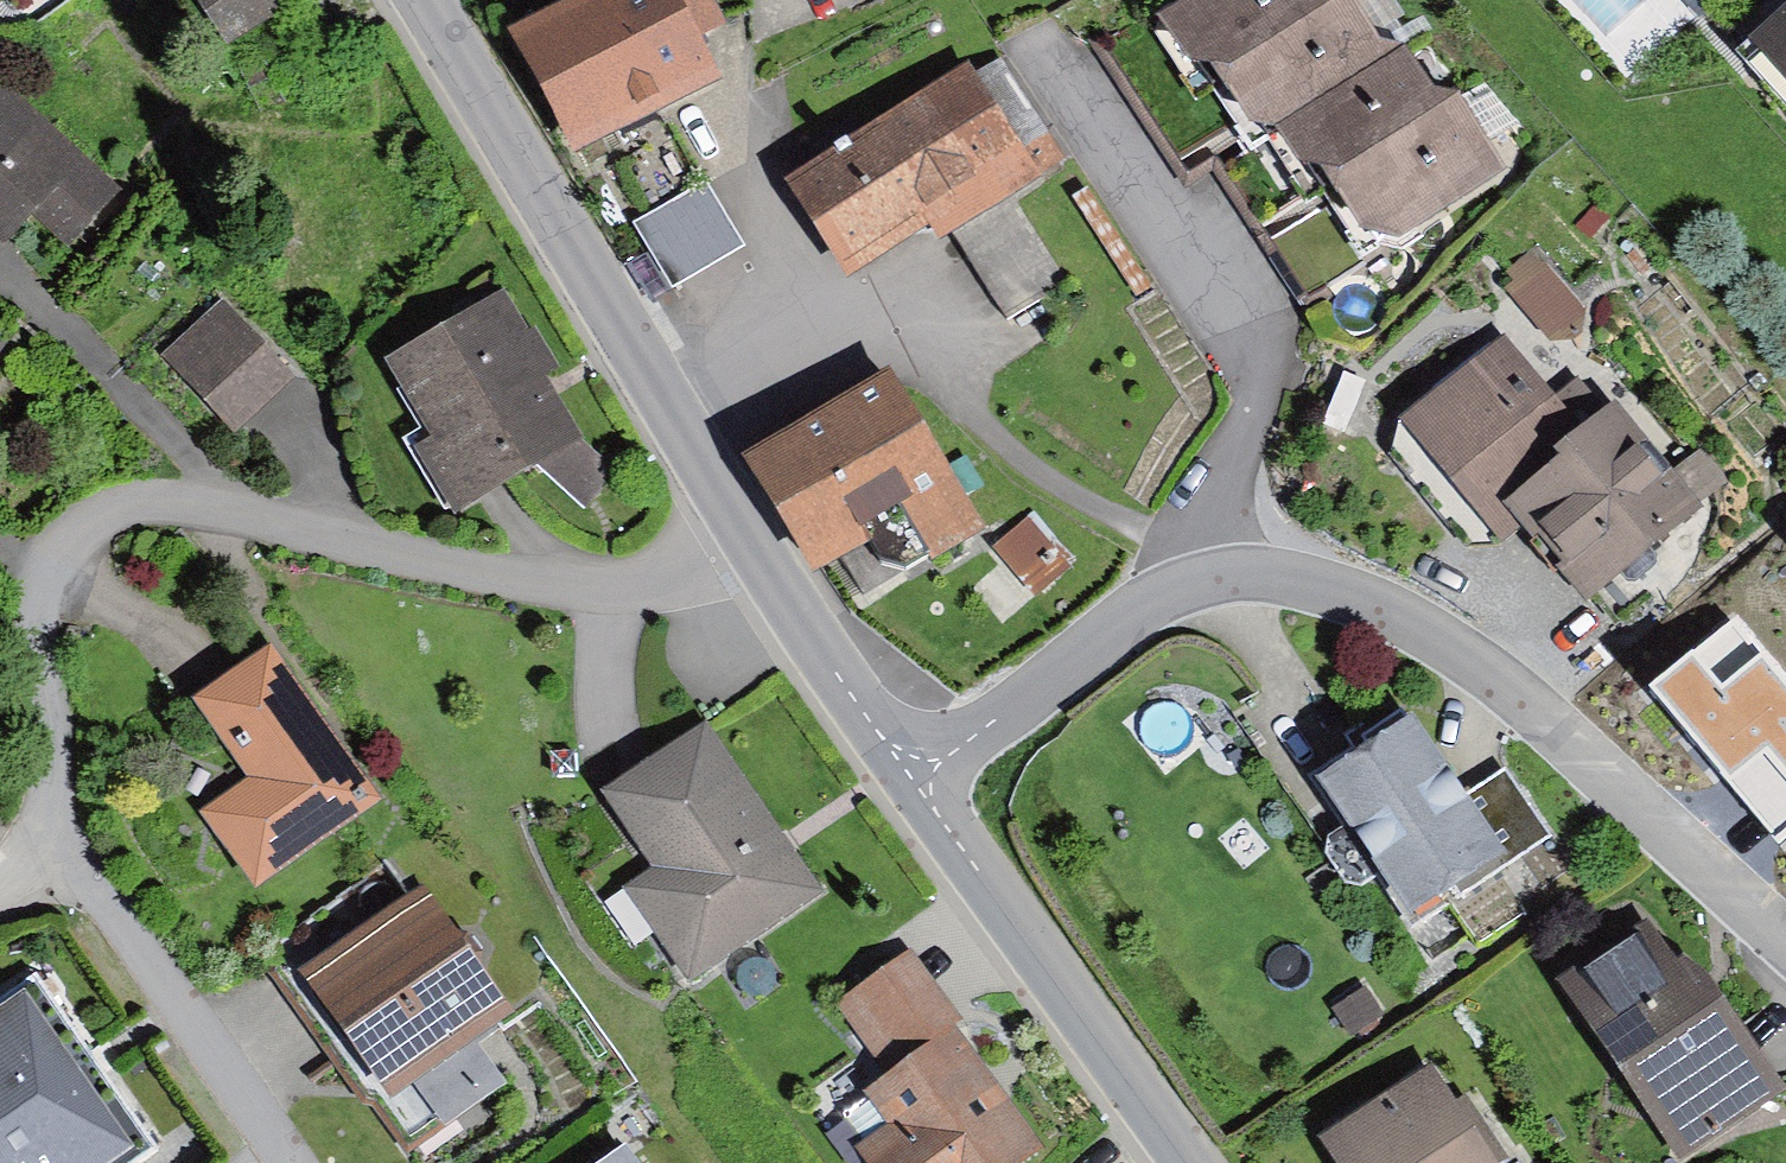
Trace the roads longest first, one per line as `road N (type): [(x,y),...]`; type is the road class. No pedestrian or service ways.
road 1 (residential): [(905,773),(1181,586),(1220,573),(1309,577),(1411,620),(1462,652),(1532,706),(1785,943)]
road 2 (residential): [(745,529),(672,574),(603,591),(484,578),(212,500),(139,499),(106,511),(55,552),(35,607),(72,857)]
road 3 (tertiary): [(427,0),(745,529)]
road 4 (tertiary): [(905,773),(1196,1162)]
road 5 (residential): [(72,857),(289,1162)]
road 6 (tertiary): [(745,529),(905,773)]

